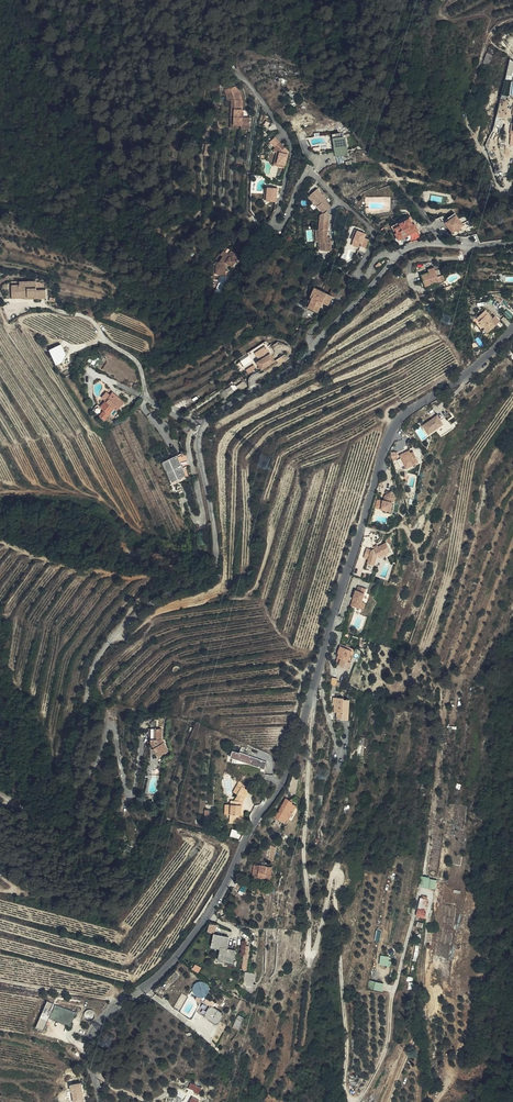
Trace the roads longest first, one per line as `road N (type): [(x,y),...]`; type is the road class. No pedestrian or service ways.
road 1 (residential): [(512,244),(406,249),(294,366),(209,419),(199,442),(214,564),(125,624),(96,665),(75,756),(78,826),(59,831),(0,796)]
road 2 (tertiary): [(100,1101),(89,1052),(95,1027),(187,946),(285,780),(392,429),(512,329)]
road 3 (track): [(123,1001),(0,983)]

